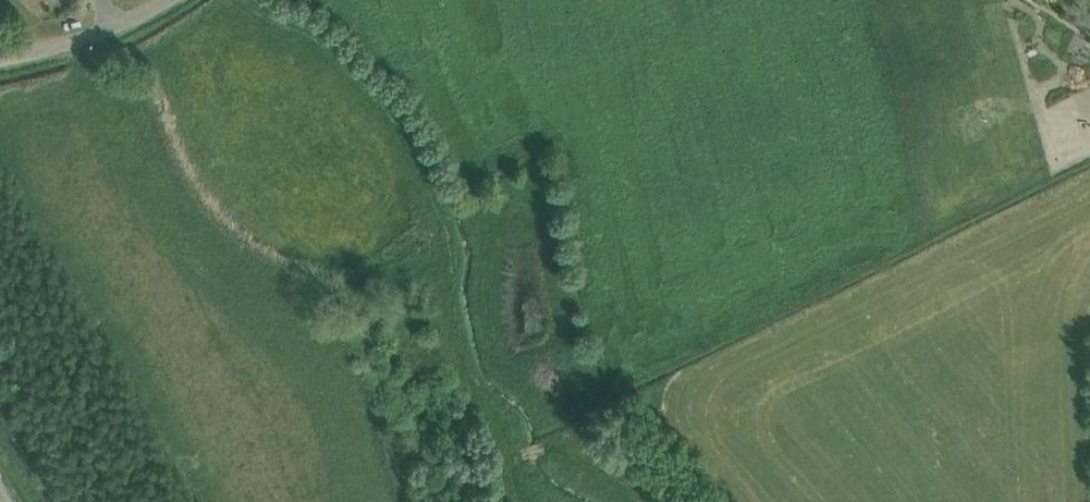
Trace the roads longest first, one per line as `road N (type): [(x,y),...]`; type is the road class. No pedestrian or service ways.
road 1 (unclassified): [(153,0),(67,43),(0,59)]

